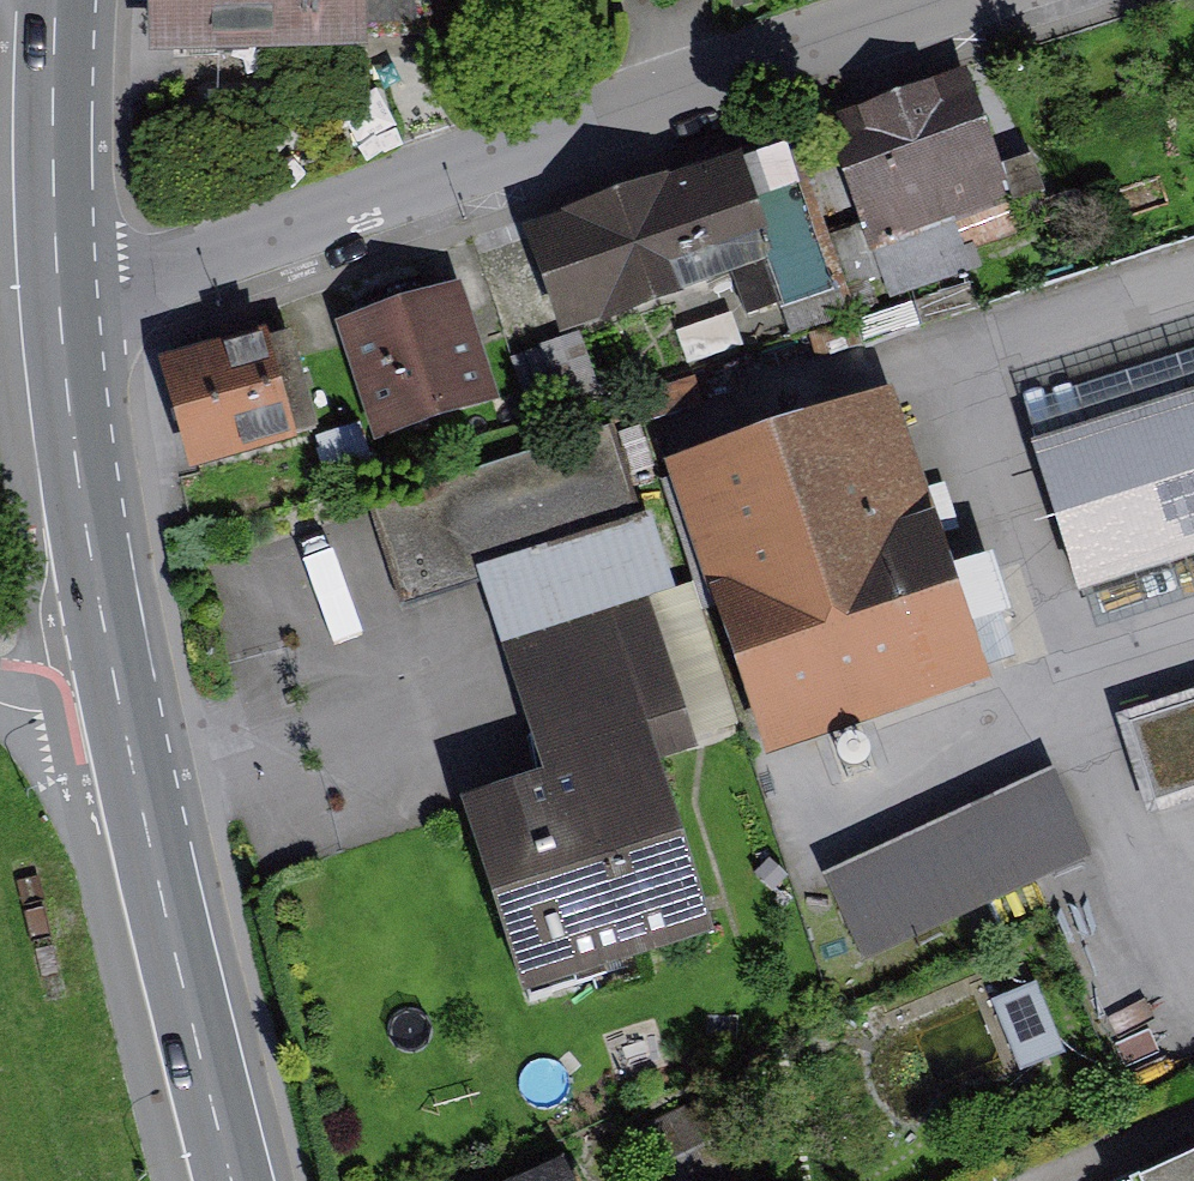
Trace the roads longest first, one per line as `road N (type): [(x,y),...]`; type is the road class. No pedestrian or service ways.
road 1 (residential): [(69,275),(133,276),(239,254),(982,0)]
road 2 (primary): [(248,1180),(159,839),(95,499),(69,275)]
road 3 (primary): [(69,275),(70,0)]
road 4 (track): [(130,686),(60,705),(0,696)]

